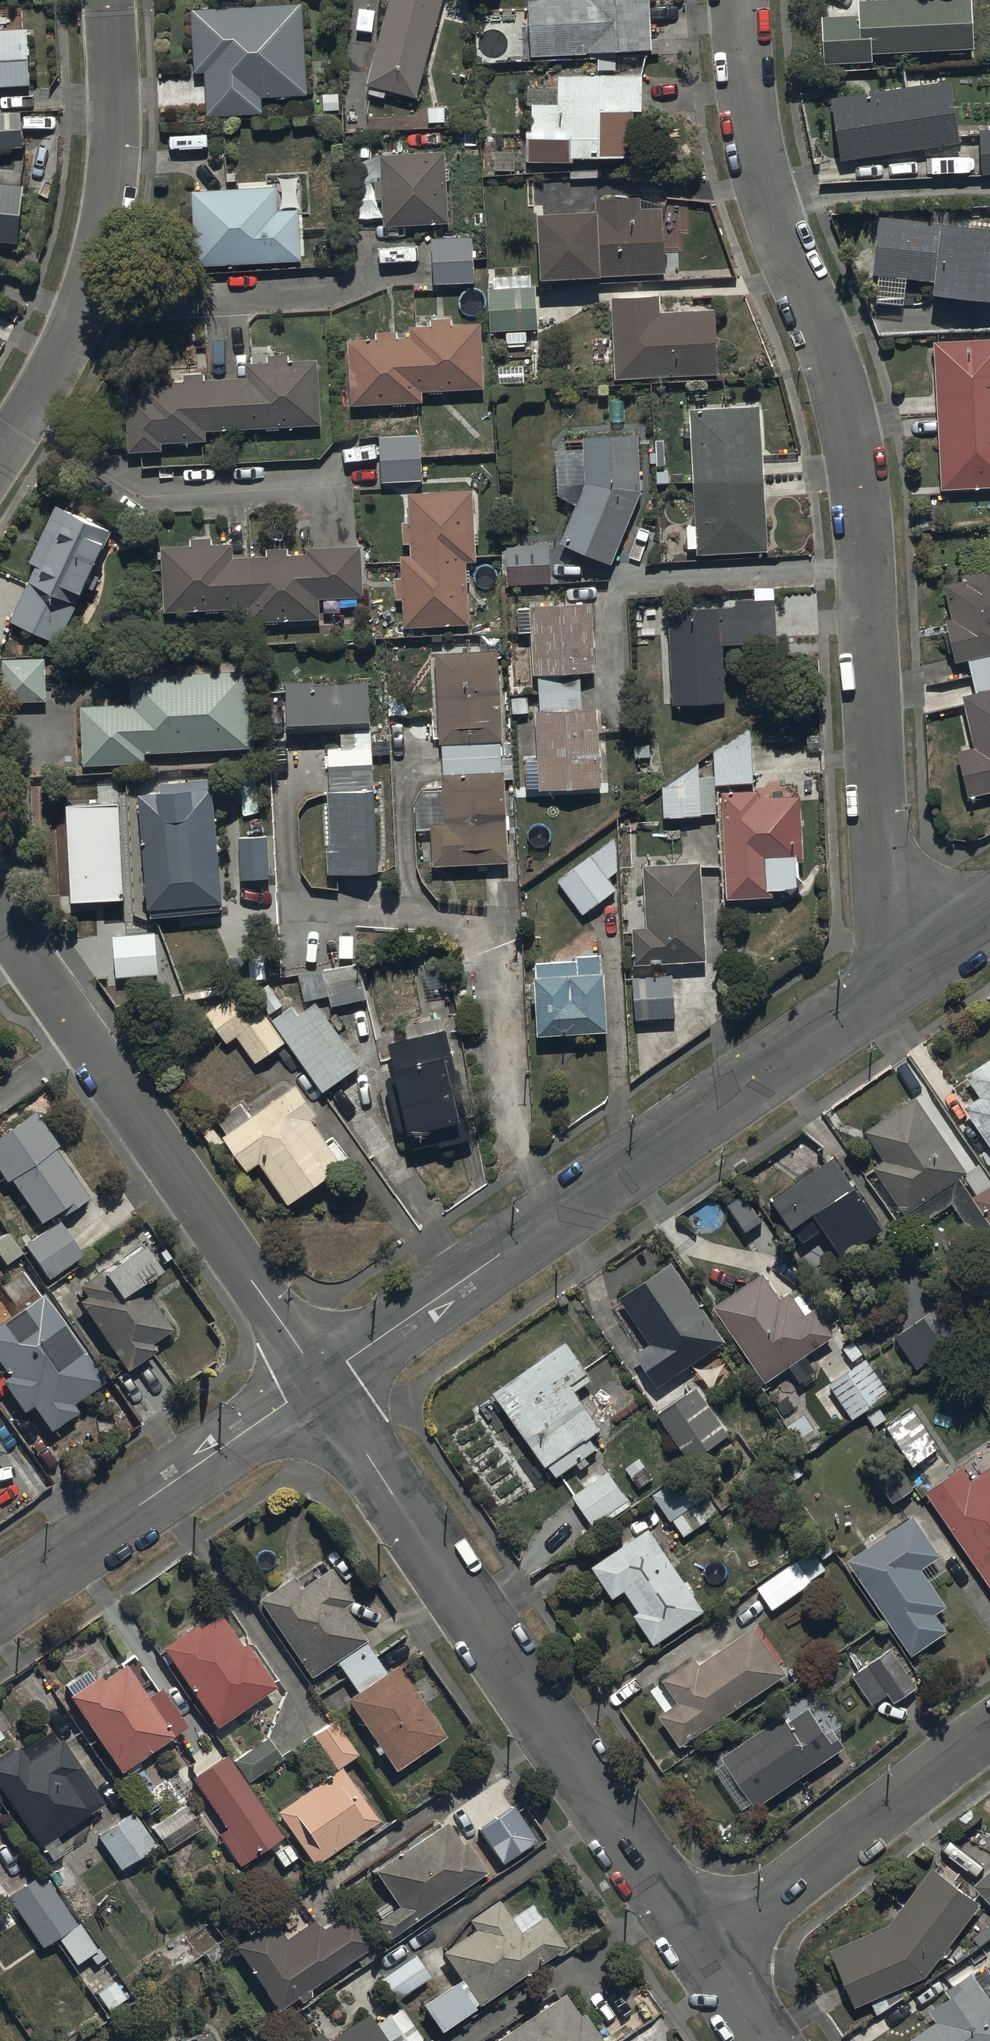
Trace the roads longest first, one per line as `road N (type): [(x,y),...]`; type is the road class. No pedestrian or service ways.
road 1 (residential): [(902,973),(881,833),(866,538),(853,446),(832,361),(759,168),(739,0)]
road 2 (residential): [(321,1380),(902,973)]
road 3 (residential): [(321,1380),(701,1952)]
road 4 (residential): [(0,919),(321,1380)]
road 5 (residential): [(109,0),(111,187),(98,262),(60,360),(0,455)]
road 6 (residential): [(0,1603),(321,1380)]
road 7 (residential): [(701,1952),(989,1729)]

